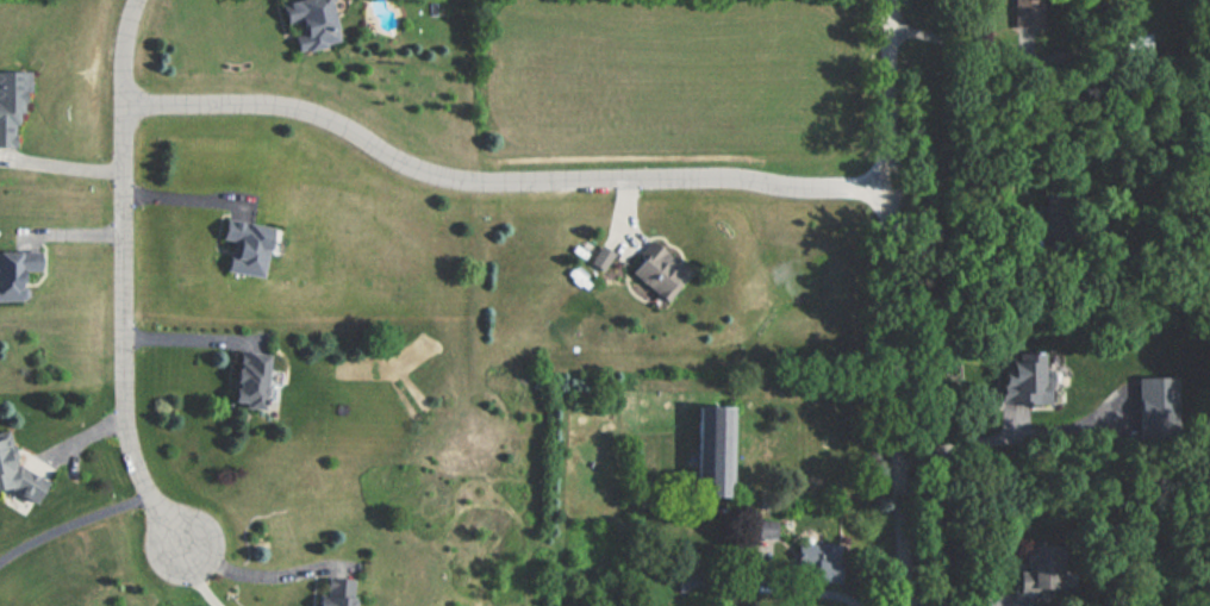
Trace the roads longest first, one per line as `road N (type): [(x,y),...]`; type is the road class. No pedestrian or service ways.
road 1 (residential): [(893,185),(436,176),(398,164),(313,111),(124,104)]
road 2 (residential): [(905,605),(889,0)]
road 3 (residential): [(132,0),(119,56),(121,404),(125,444),(179,550)]

